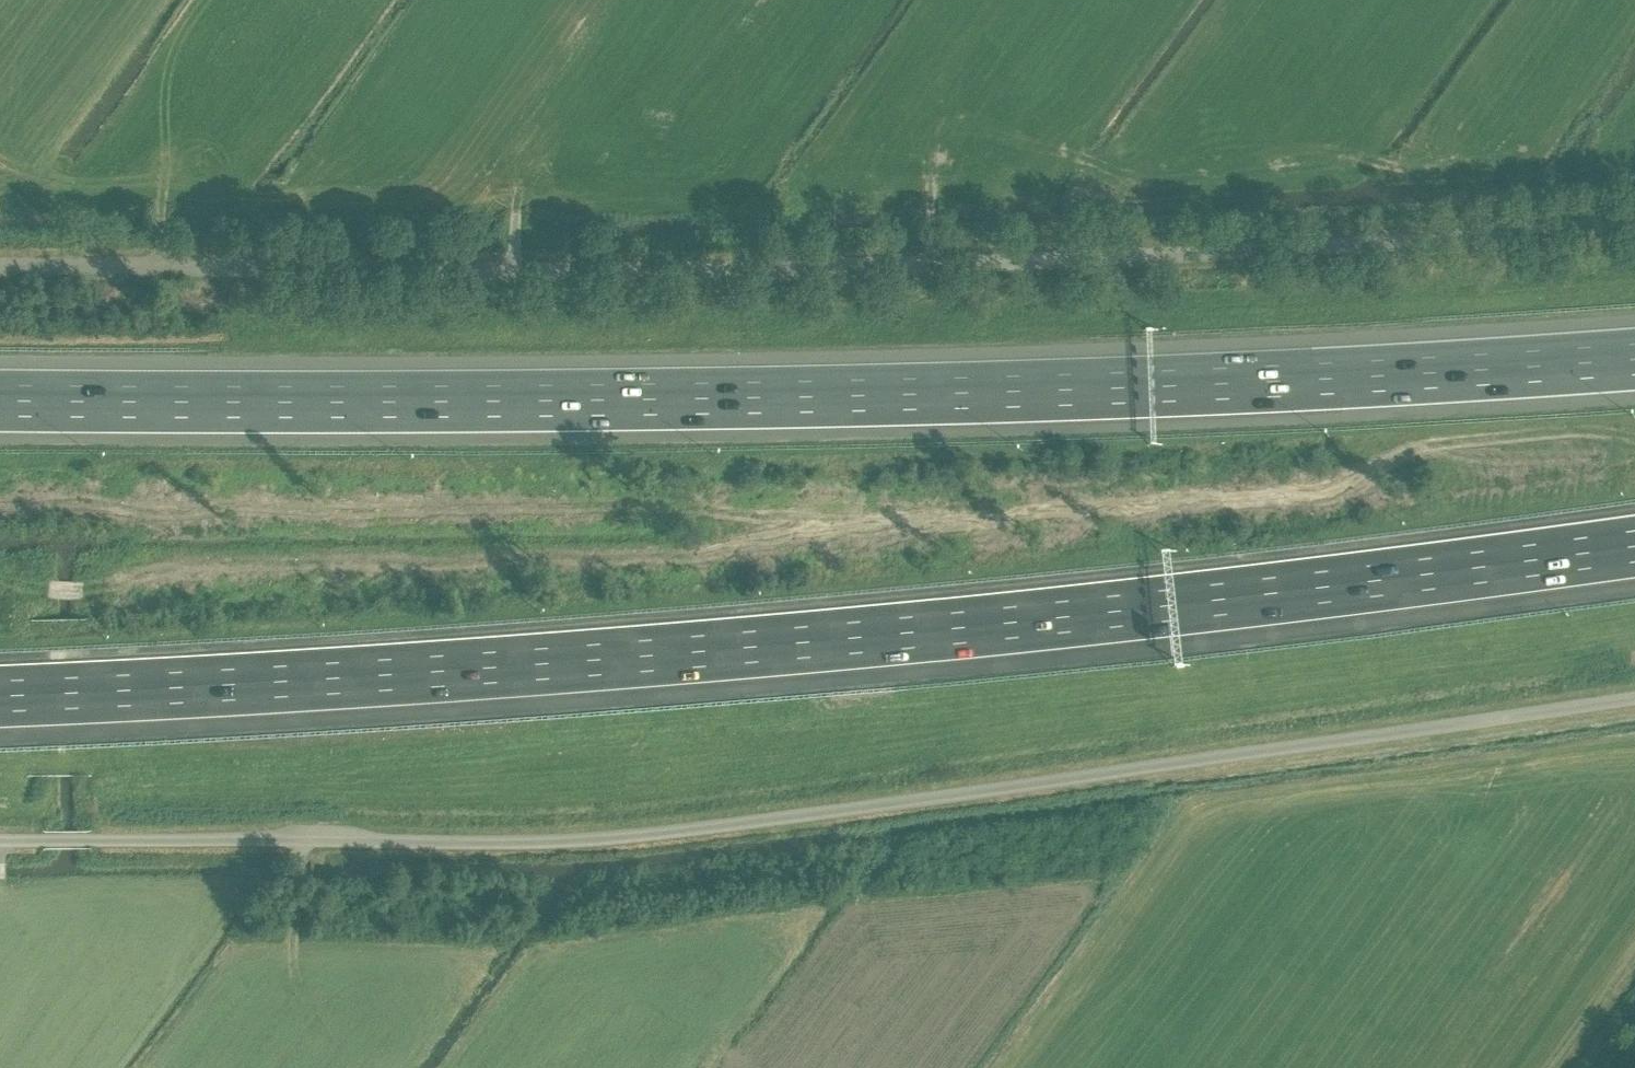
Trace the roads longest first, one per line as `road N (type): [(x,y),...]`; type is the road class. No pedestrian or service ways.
road 1 (unclassified): [(1634,699),(632,838),(0,841)]
road 2 (motorway): [(0,696),(727,651),(1177,606),(1634,546)]
road 3 (unclassified): [(0,268),(581,271),(1178,253),(1634,223)]
road 4 (motorway): [(1634,359),(1334,379),(760,399),(0,400)]

